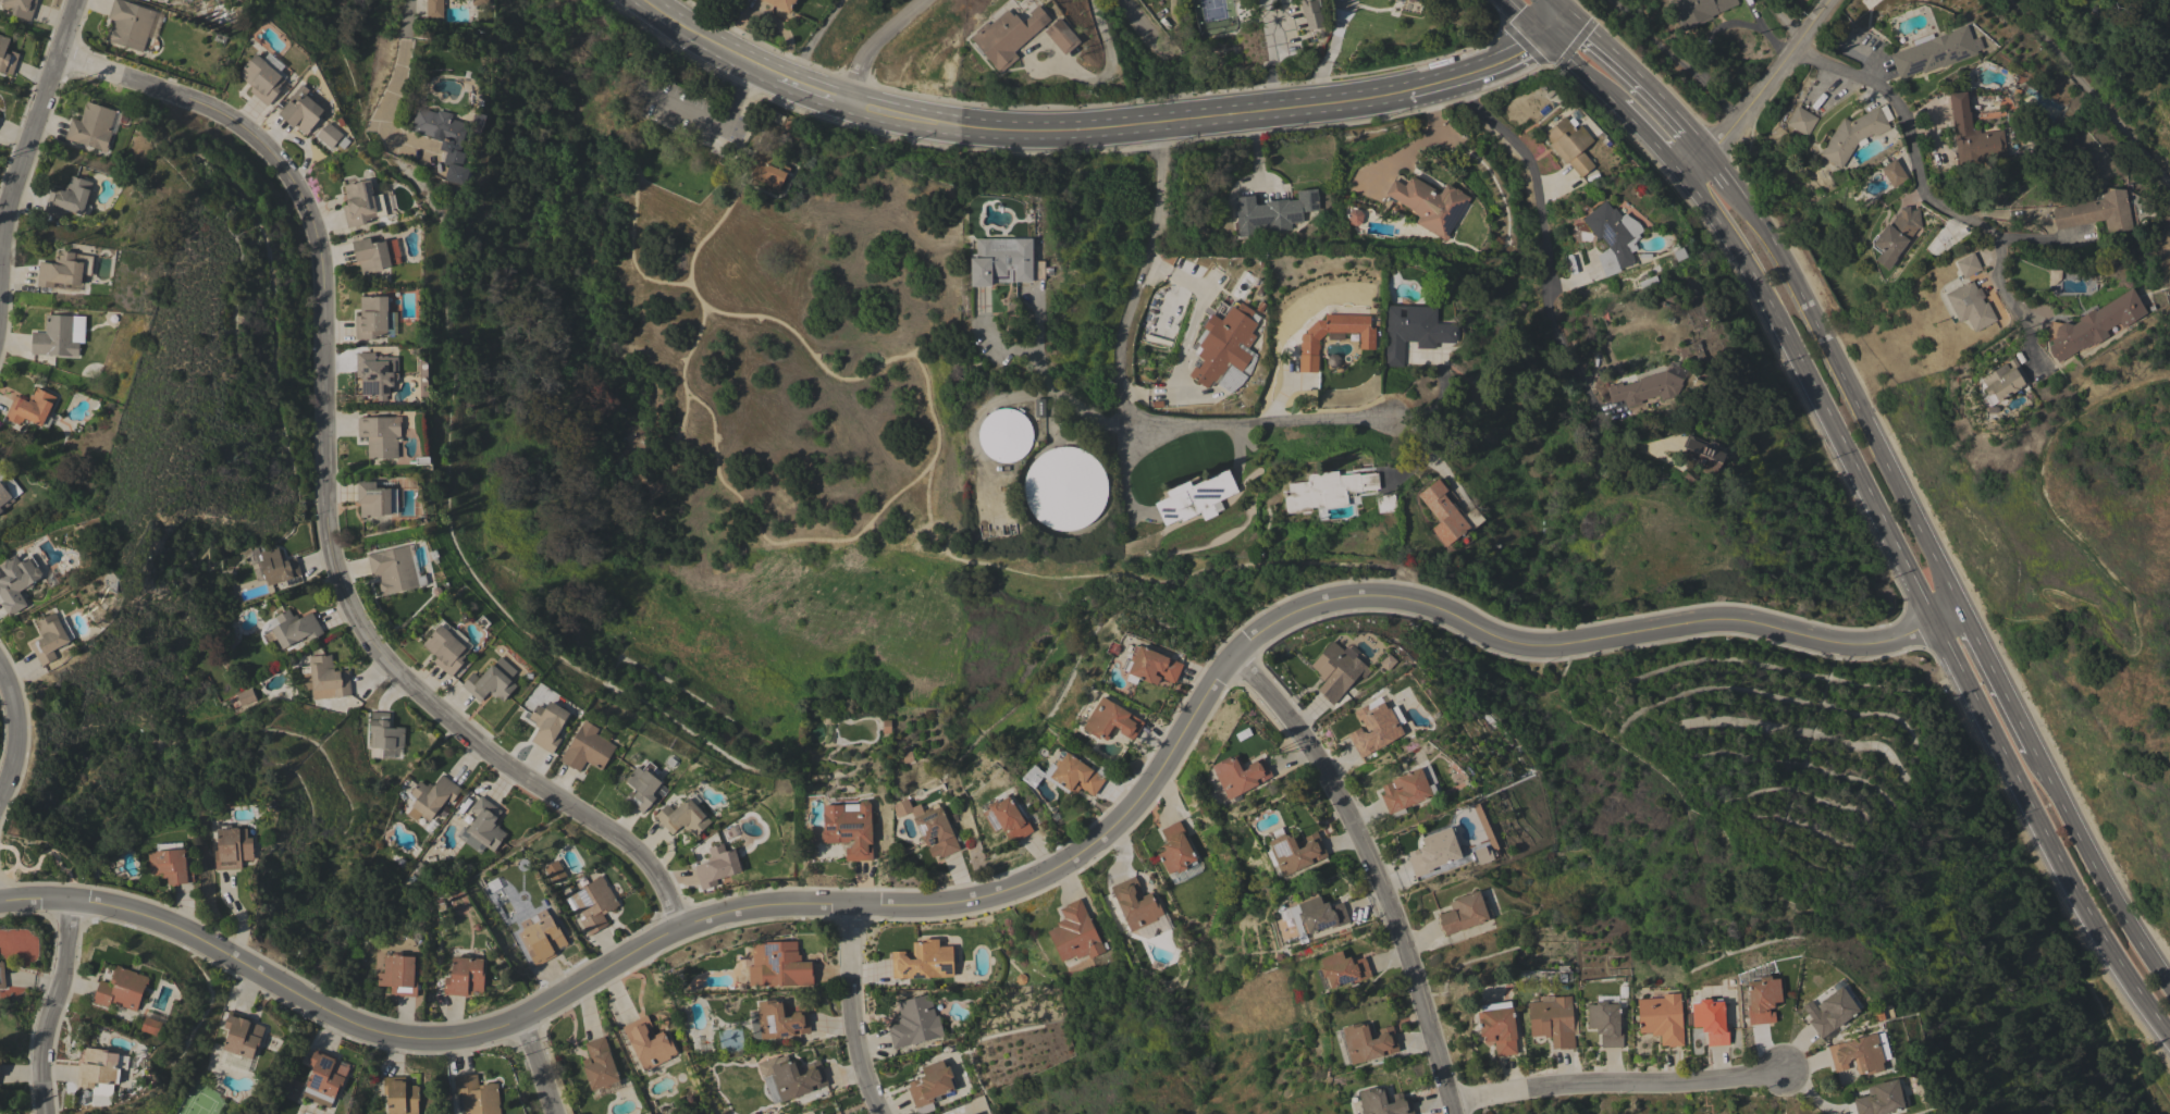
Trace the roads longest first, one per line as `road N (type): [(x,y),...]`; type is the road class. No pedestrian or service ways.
road 1 (residential): [(1958,612),(1873,644),(1713,620),(1527,646),(1415,601),(1347,597),(1310,607),(1268,627),(1235,658),(1111,830),(1045,877),(961,905),(743,908),(676,927),(520,1019),(444,1042),(393,1038),(341,1019),(131,912),(67,900),(0,902)]
road 2 (residential): [(58,58),(207,109),(257,141),(293,189),(317,243),(325,525),(338,589),(369,645),(478,748),(631,849),(676,927)]
road 3 (primary): [(1674,169),(1775,313),(2116,968),(2169,1040)]
road 4 (secondary): [(851,101),(984,131),(1066,132),(1407,91)]
road 5 (primary): [(1958,612),(1766,235),(1702,148)]
road 6 (residential): [(1235,658),(1311,747),(1344,802),(1413,968),(1455,1113)]
road 7 (residential): [(2032,354),(1997,280),(1997,237),(1922,194),(1909,135),(1887,95),(1869,78),(1797,53)]
road 8 (residential): [(1453,1104),(1526,1089),(1673,1086),(1783,1073)]
road 9 (primary): [(2169,990),(2032,750)]
road 10 (residential): [(74,0),(3,211),(0,244)]
road 11 (residential): [(2018,0),(2169,181)]
road 12 (residential): [(1674,169),(1772,86),(1831,0)]
road 13 (residential): [(67,900),(63,964),(38,1055),(42,1113)]
road 14 (residential): [(878,1113),(848,1001),(852,908)]
road 15 (primary): [(1702,148),(1571,12)]
road 16 (primary): [(2032,750),(1958,612)]
road 17 (secondary): [(643,0),(777,75)]
road 18 (secondary): [(1407,91),(1470,76),(1526,53),(1543,37)]
road 19 (residential): [(378,124),(397,77),(408,0)]
road 20 (residential): [(851,101),(865,58),(924,0)]
road 21 (residential): [(0,674),(14,721),(13,766),(0,791)]

